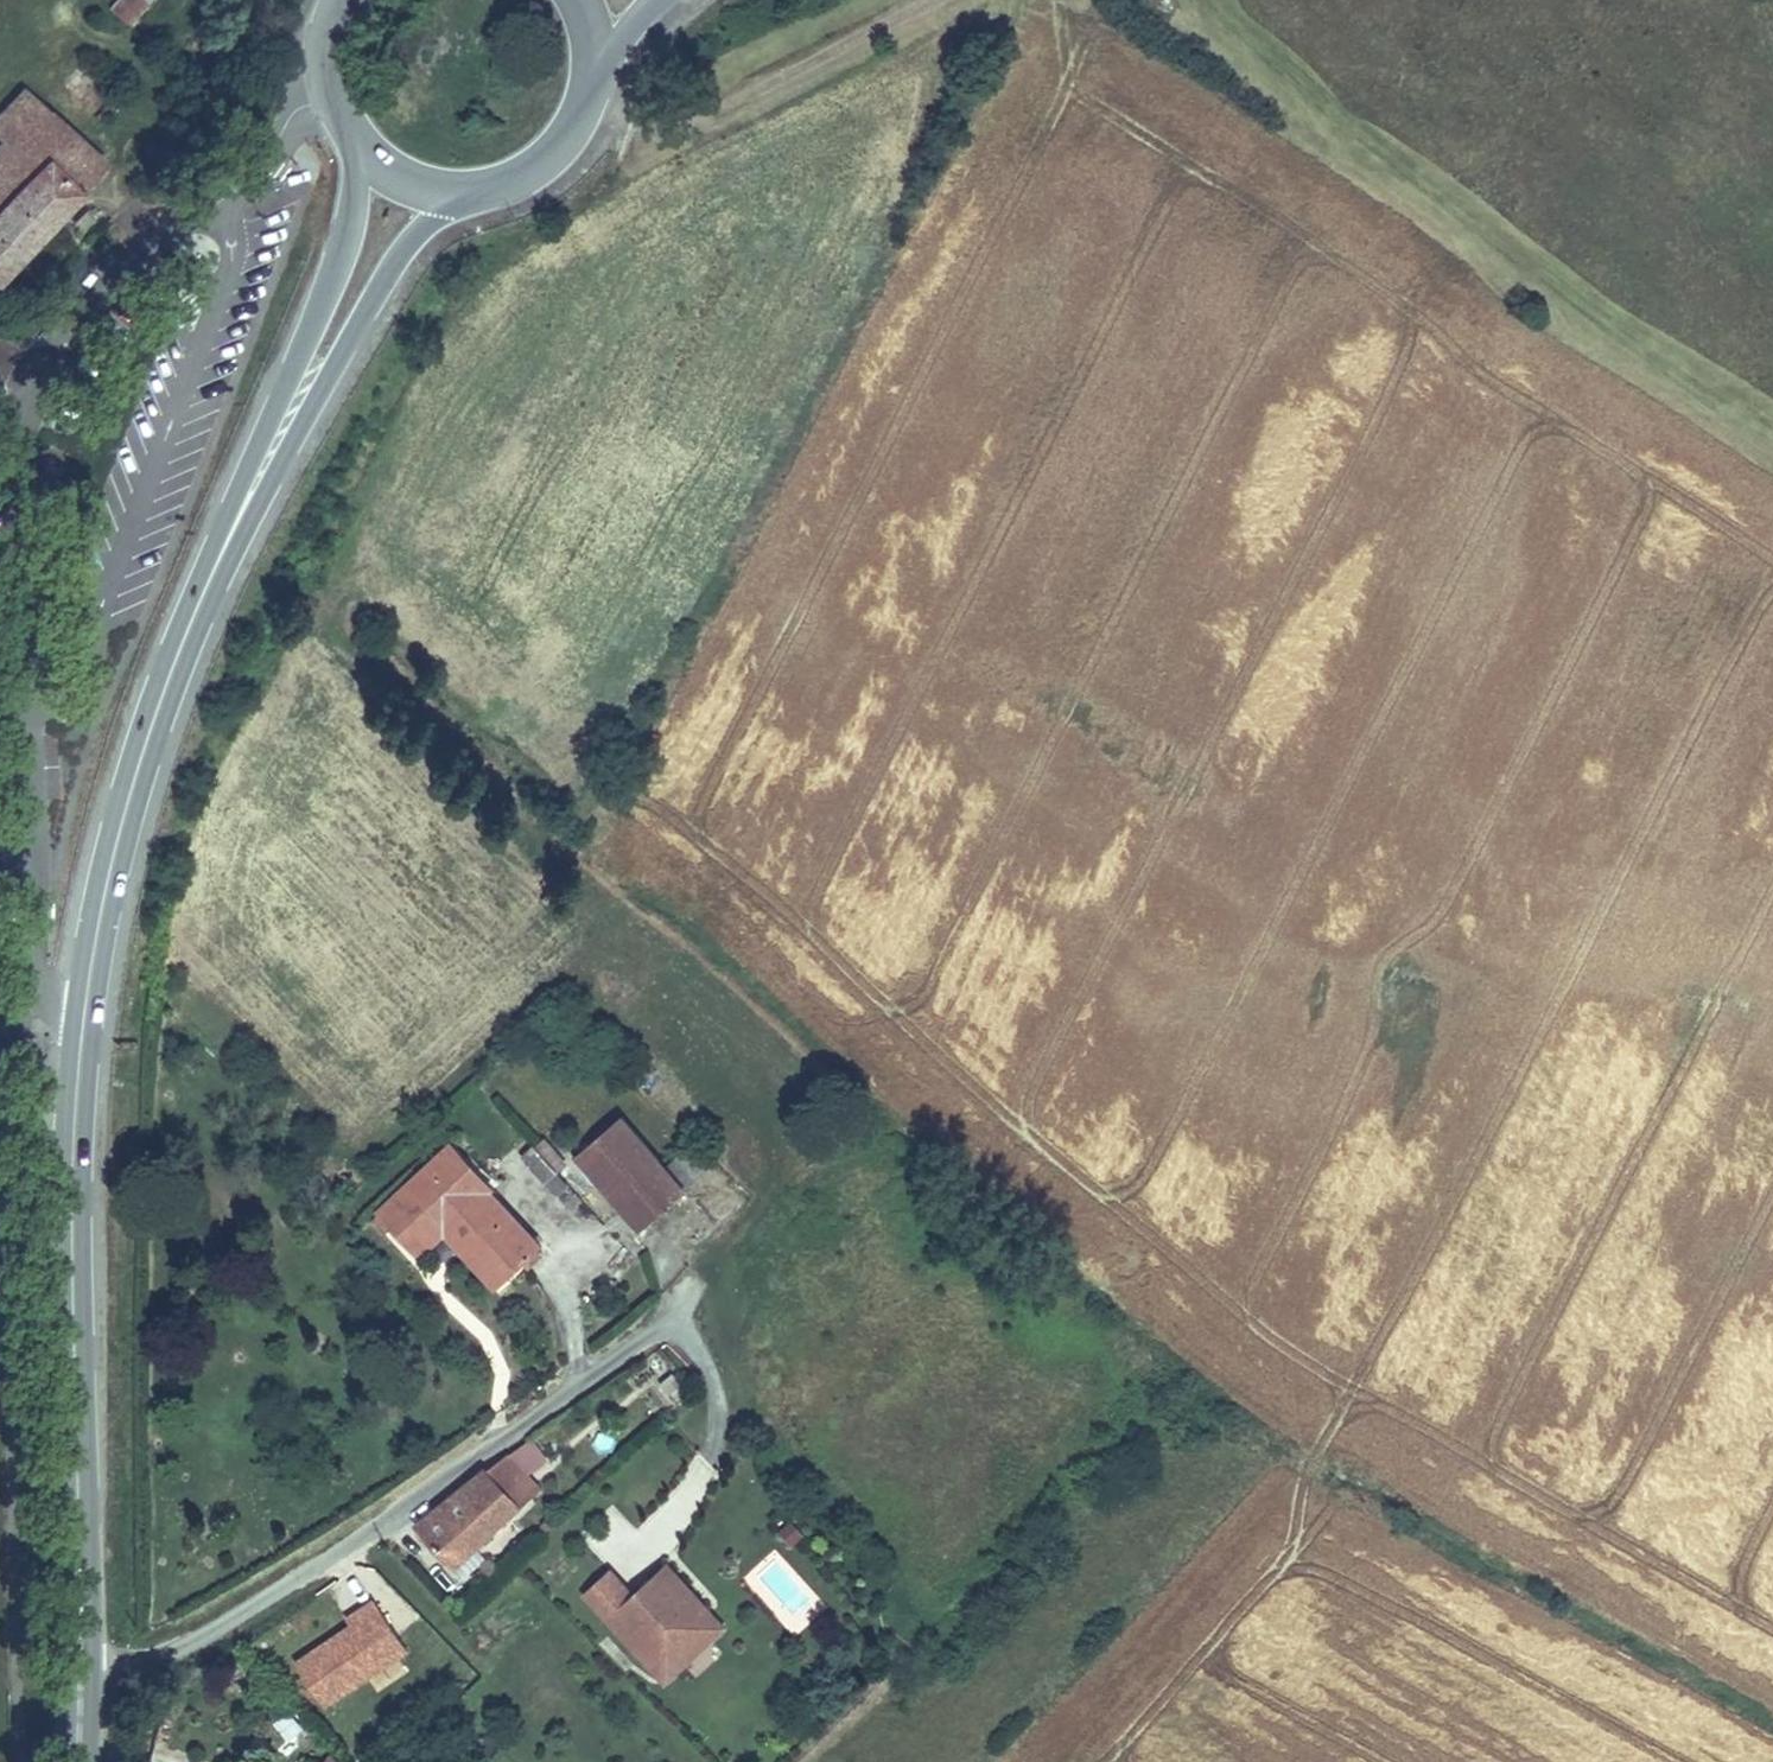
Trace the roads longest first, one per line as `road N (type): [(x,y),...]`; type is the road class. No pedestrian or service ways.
road 1 (primary): [(275,444),(175,659),(124,808),(79,1045),(77,1761)]
road 2 (primary): [(275,444),(407,252),(494,178)]
road 3 (primary): [(359,137),(346,244),(275,444)]
road 4 (primary): [(359,137),(397,168),(445,182),(494,178)]
road 5 (primary): [(341,0),(328,42),(335,95),(359,137)]
road 6 (primary): [(580,100),(661,0)]

